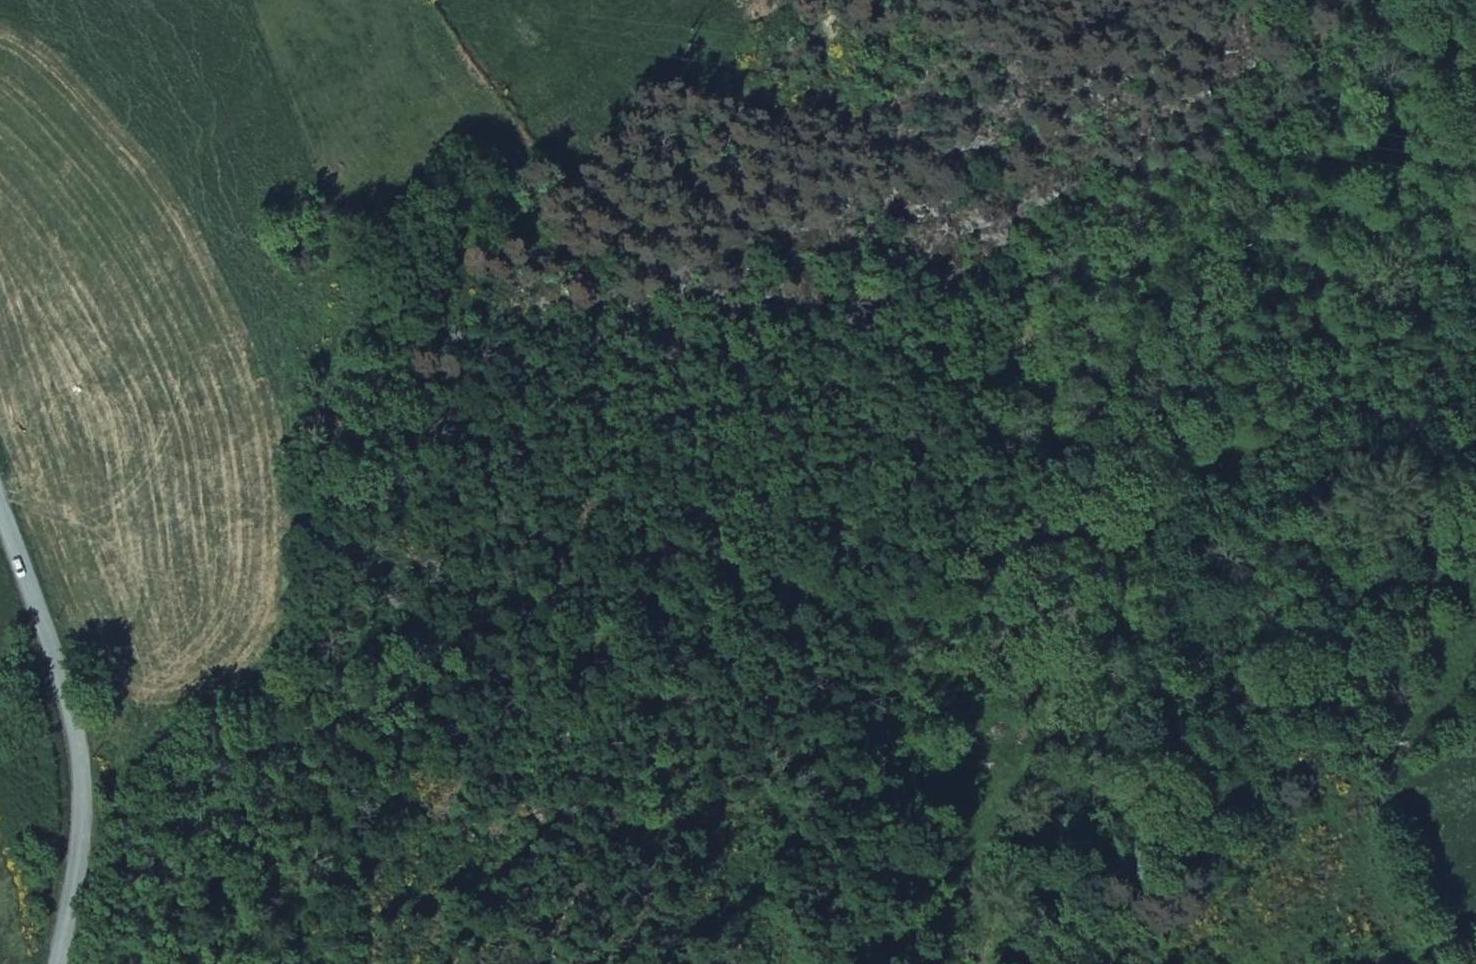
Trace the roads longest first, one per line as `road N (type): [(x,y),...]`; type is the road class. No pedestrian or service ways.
road 1 (residential): [(0,500),(77,694),(90,794),(68,963)]

